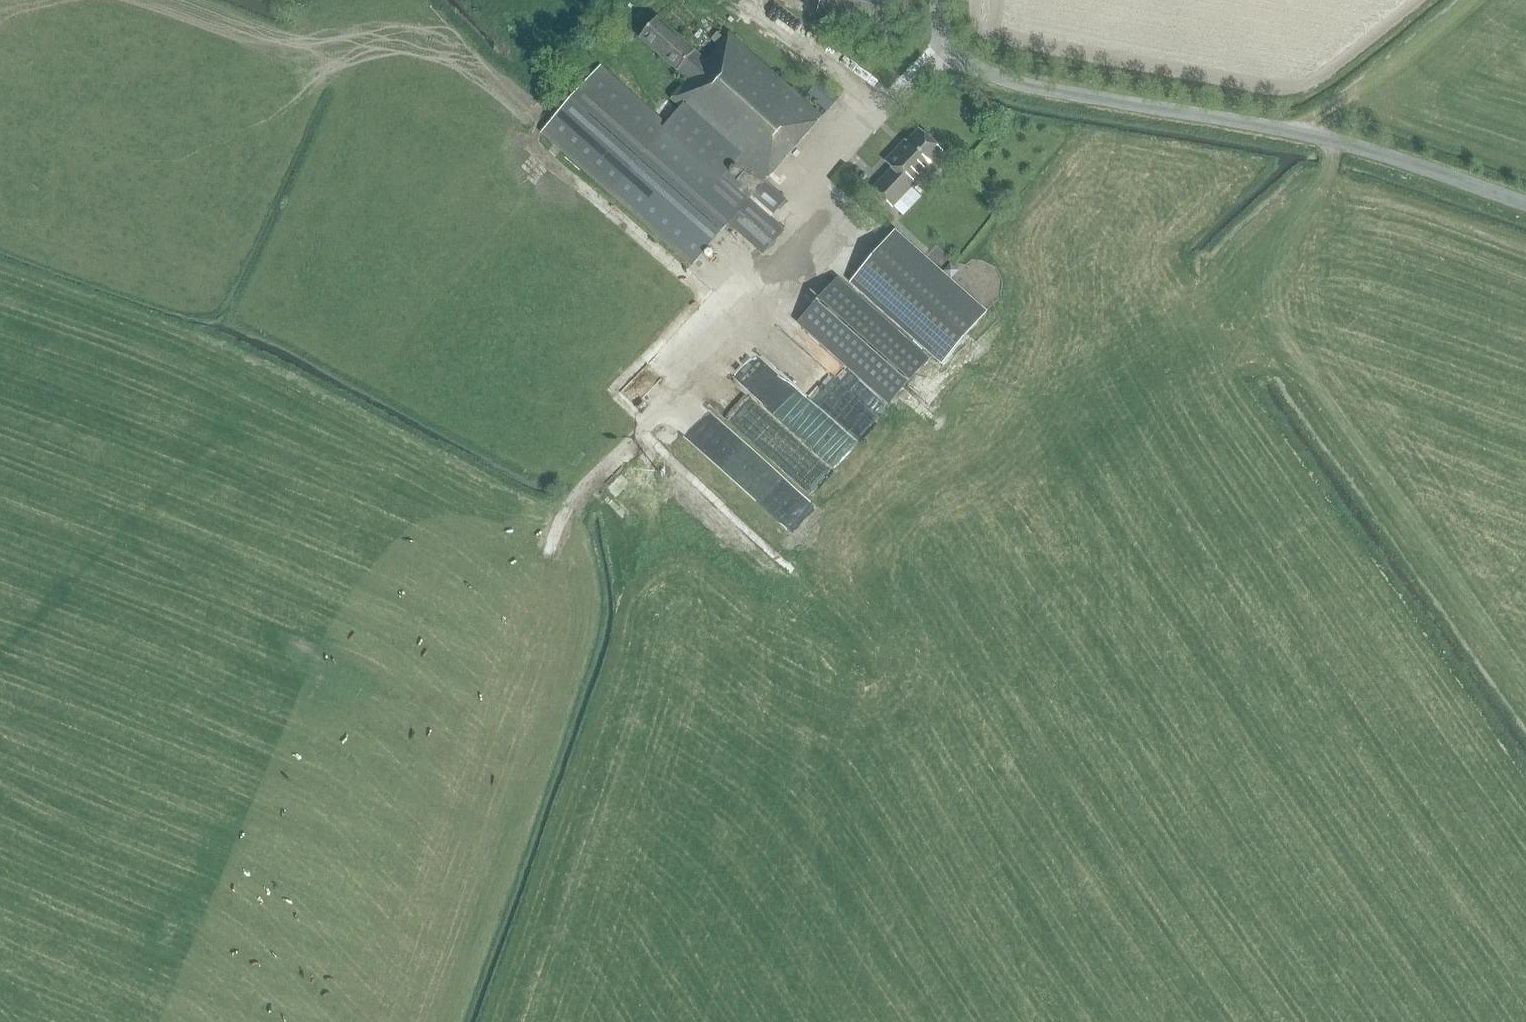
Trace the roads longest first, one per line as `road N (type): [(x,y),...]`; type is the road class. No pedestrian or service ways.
road 1 (tertiary): [(934,0),(951,51),(1001,78),(1334,140),(1525,204)]

